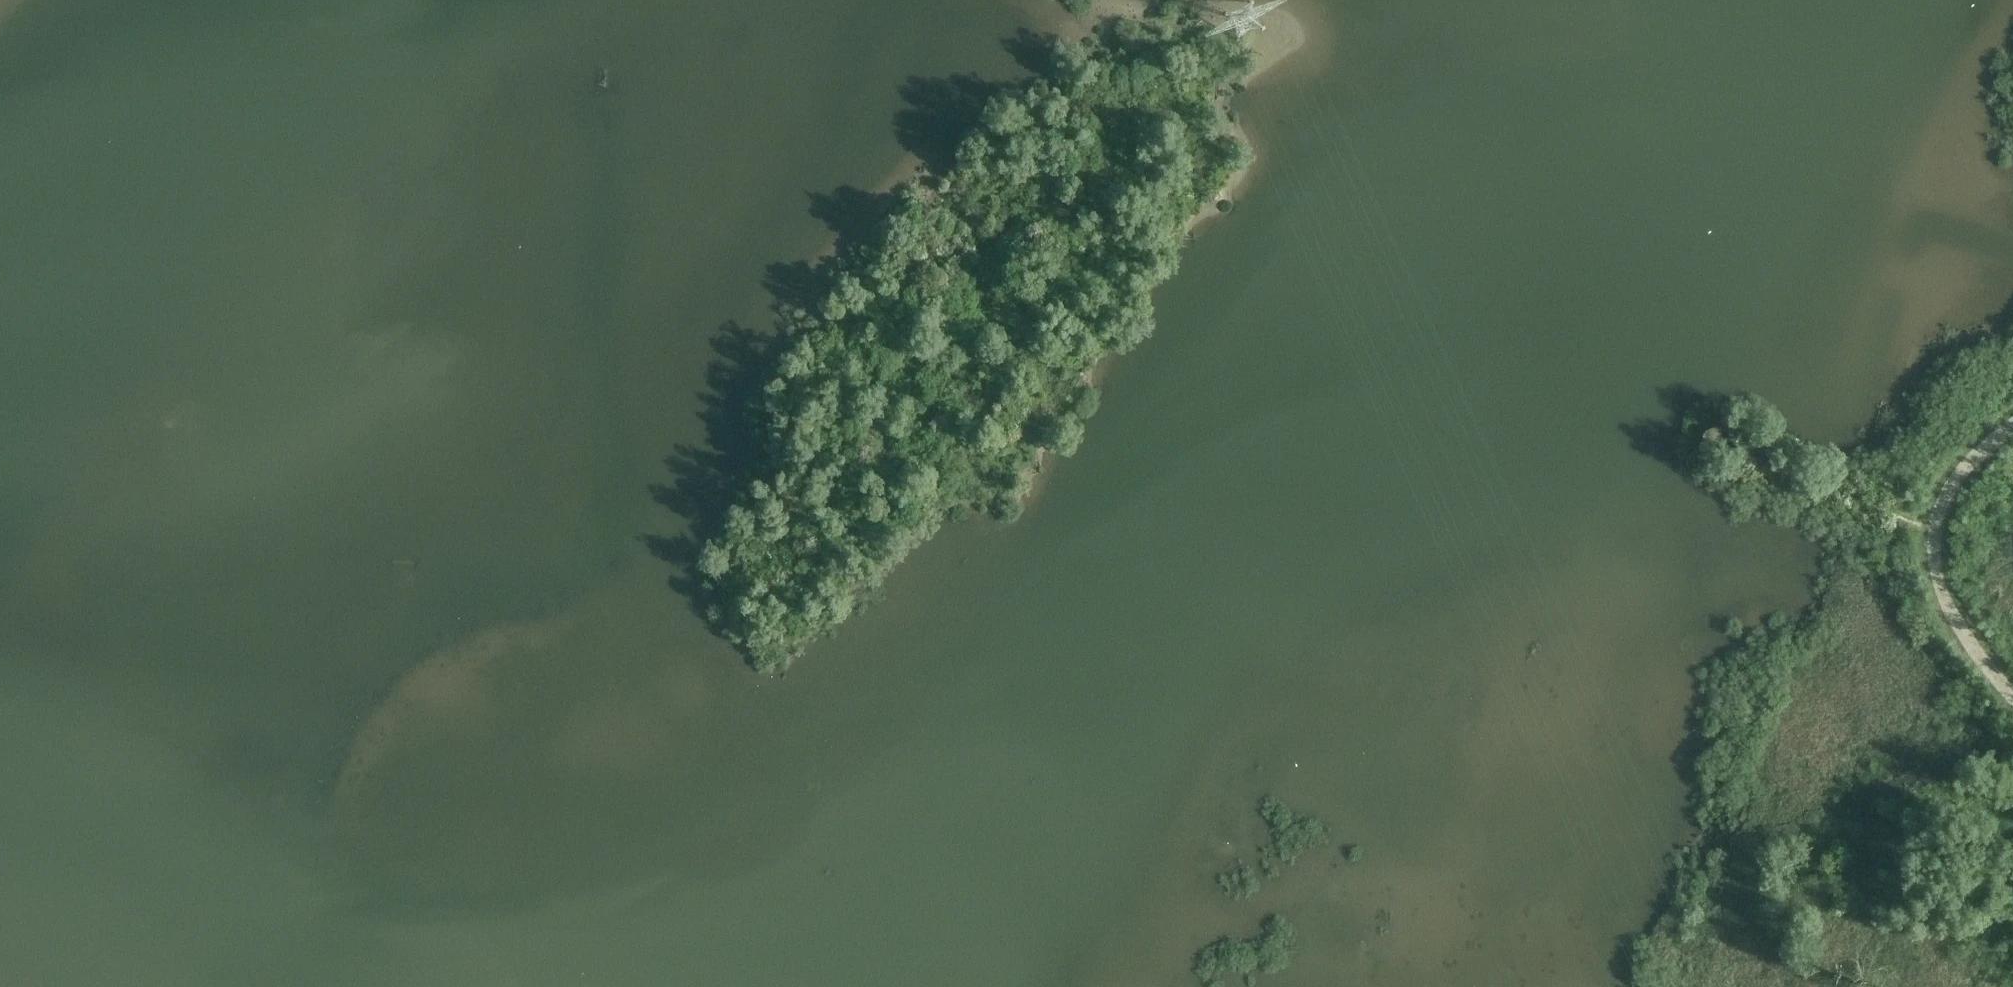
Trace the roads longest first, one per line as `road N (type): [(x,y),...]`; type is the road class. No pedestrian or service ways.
road 1 (track): [(2012,426),(1964,465),(1933,520),(1933,556),(1948,610),(2012,695)]

